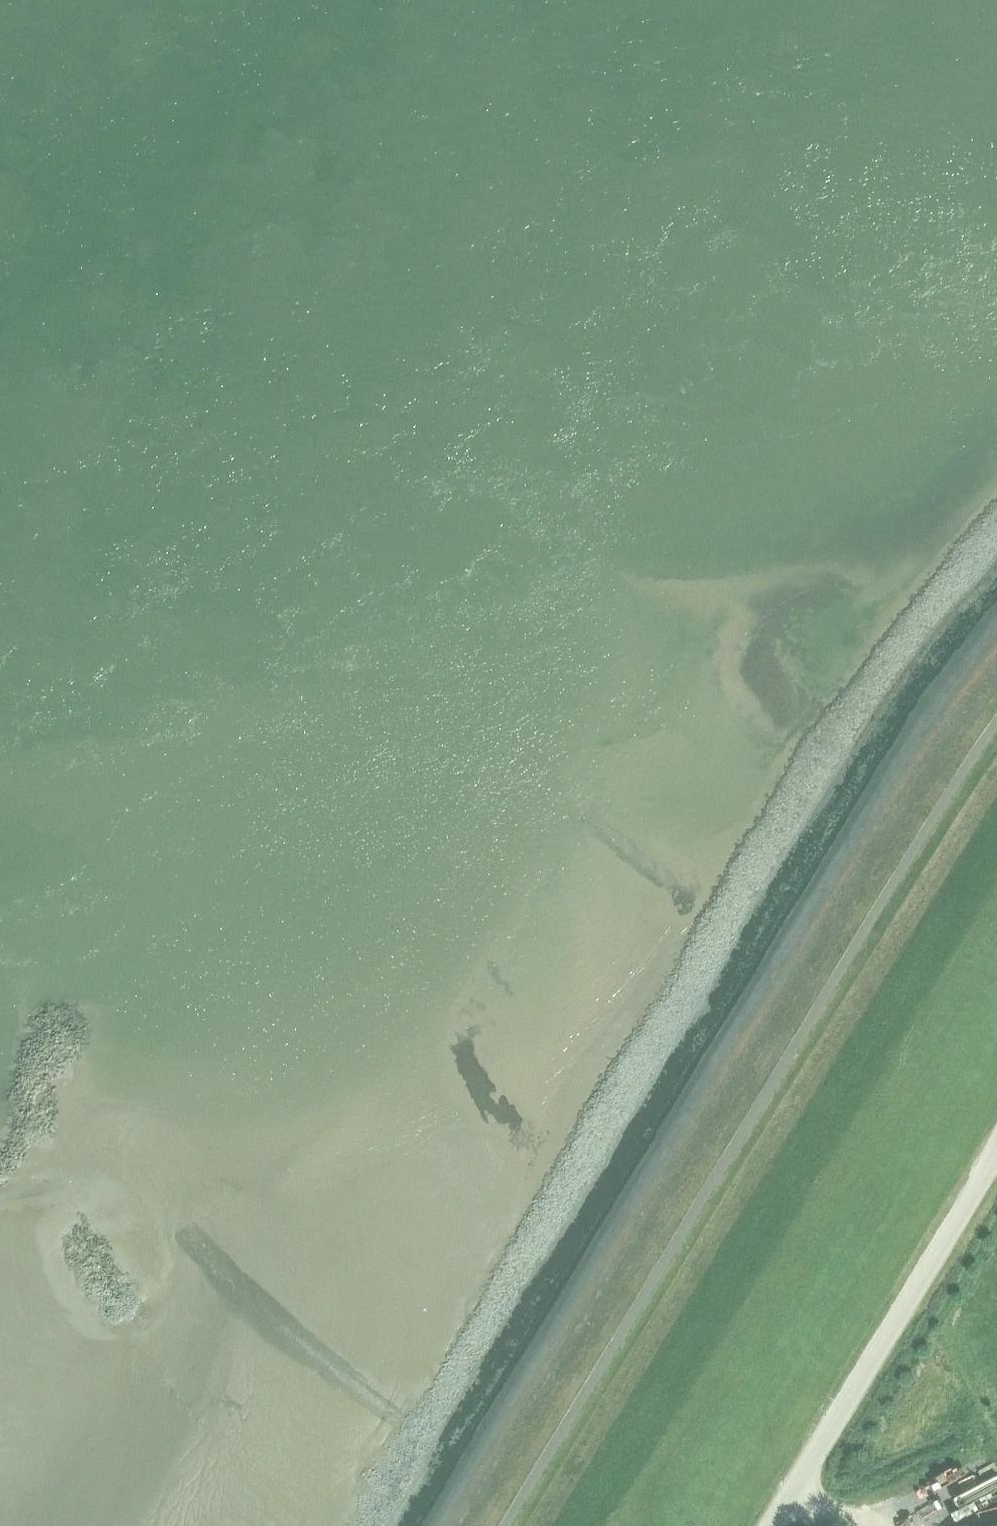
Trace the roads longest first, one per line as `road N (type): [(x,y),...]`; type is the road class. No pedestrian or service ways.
road 1 (tertiary): [(772,1525),(996,1161)]

